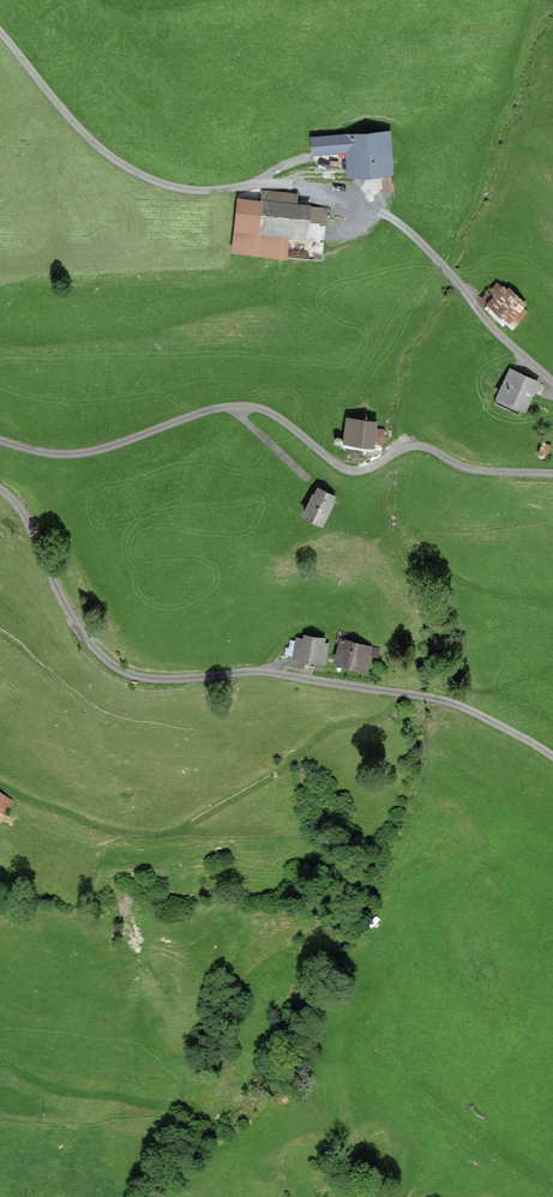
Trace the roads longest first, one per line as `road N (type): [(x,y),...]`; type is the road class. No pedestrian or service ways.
road 1 (track): [(403,691),(385,715),(337,726),(261,784),(169,834),(105,828),(0,785)]
road 2 (track): [(173,1106),(67,1092),(0,1061)]

